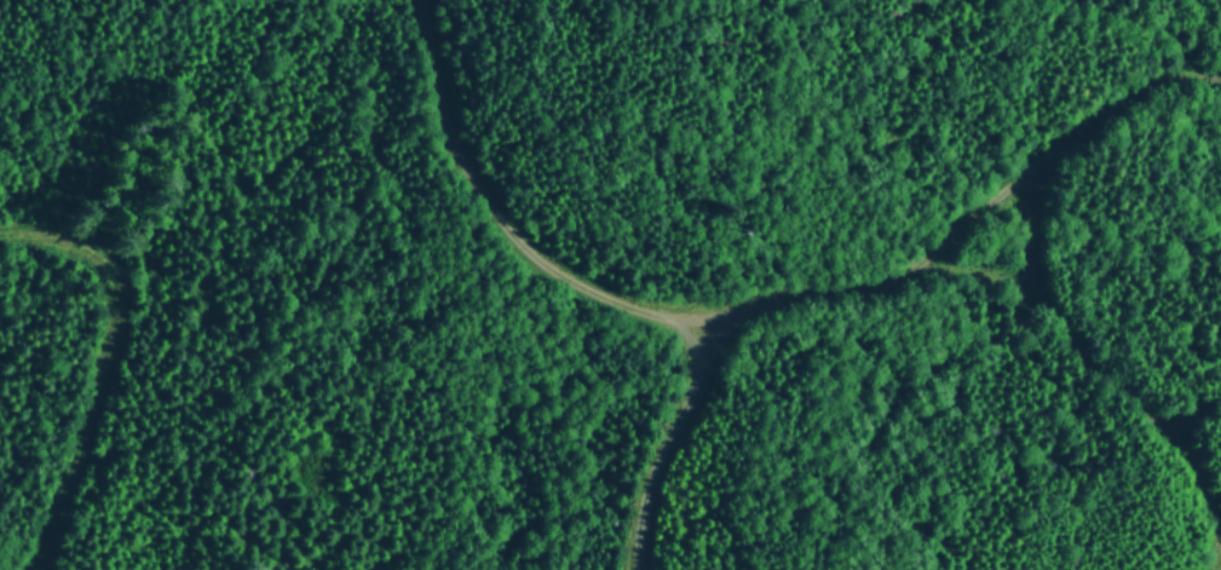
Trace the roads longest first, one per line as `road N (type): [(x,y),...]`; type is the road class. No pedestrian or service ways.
road 1 (track): [(417,0),(444,115),(502,219),(580,283),(640,309),(724,319),(904,277),(1154,85),(1220,80)]
road 2 (track): [(41,569),(122,328),(122,283),(76,241),(0,235)]
road 3 (track): [(643,569),(655,472),(724,319)]

